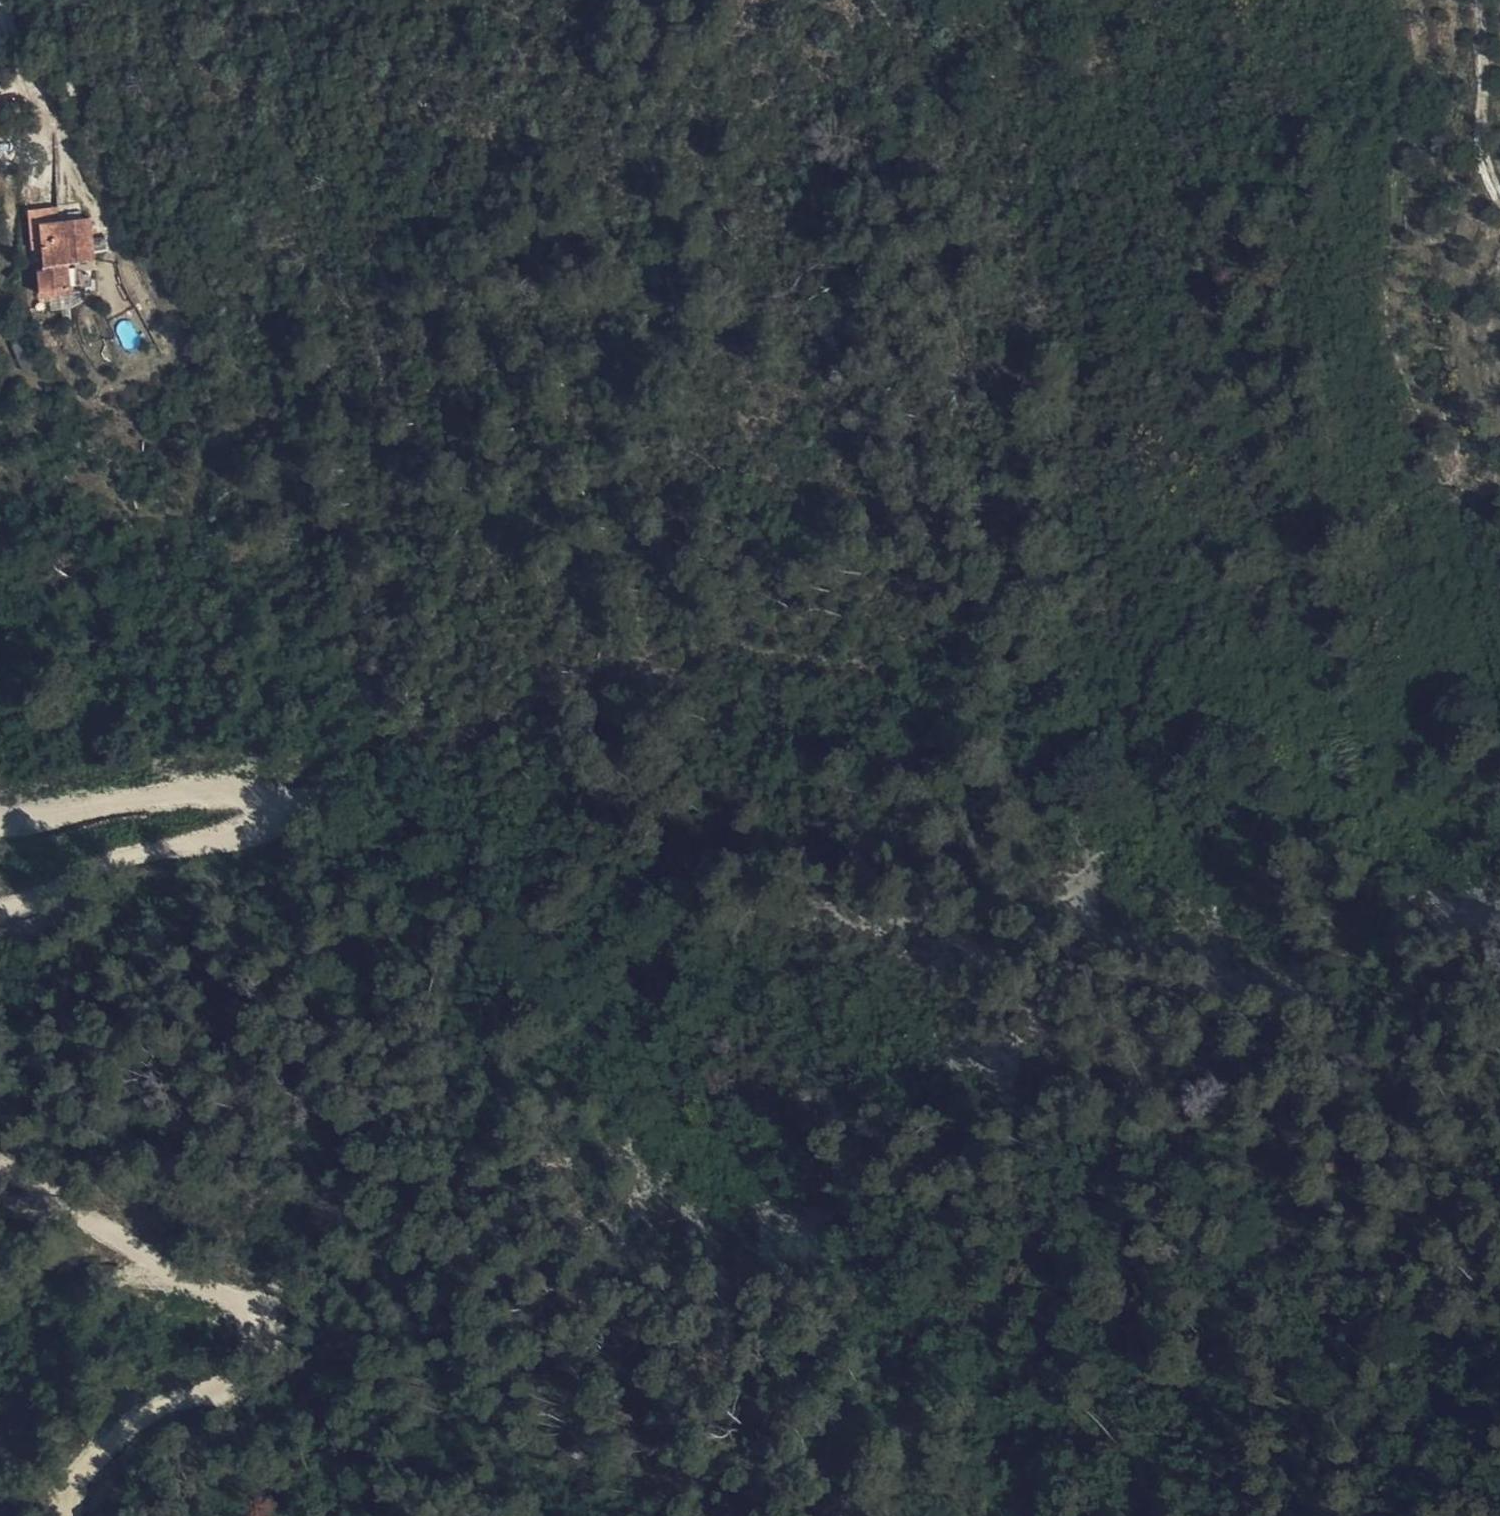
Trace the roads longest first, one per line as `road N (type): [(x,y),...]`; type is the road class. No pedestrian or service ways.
road 1 (track): [(0,910),(157,862),(264,843),(273,802),(247,780),(0,807)]
road 2 (track): [(86,1515),(93,1456),(232,1386),(249,1331),(192,1279),(0,1152)]
road 3 (track): [(1487,0),(1484,147),(1499,190)]

